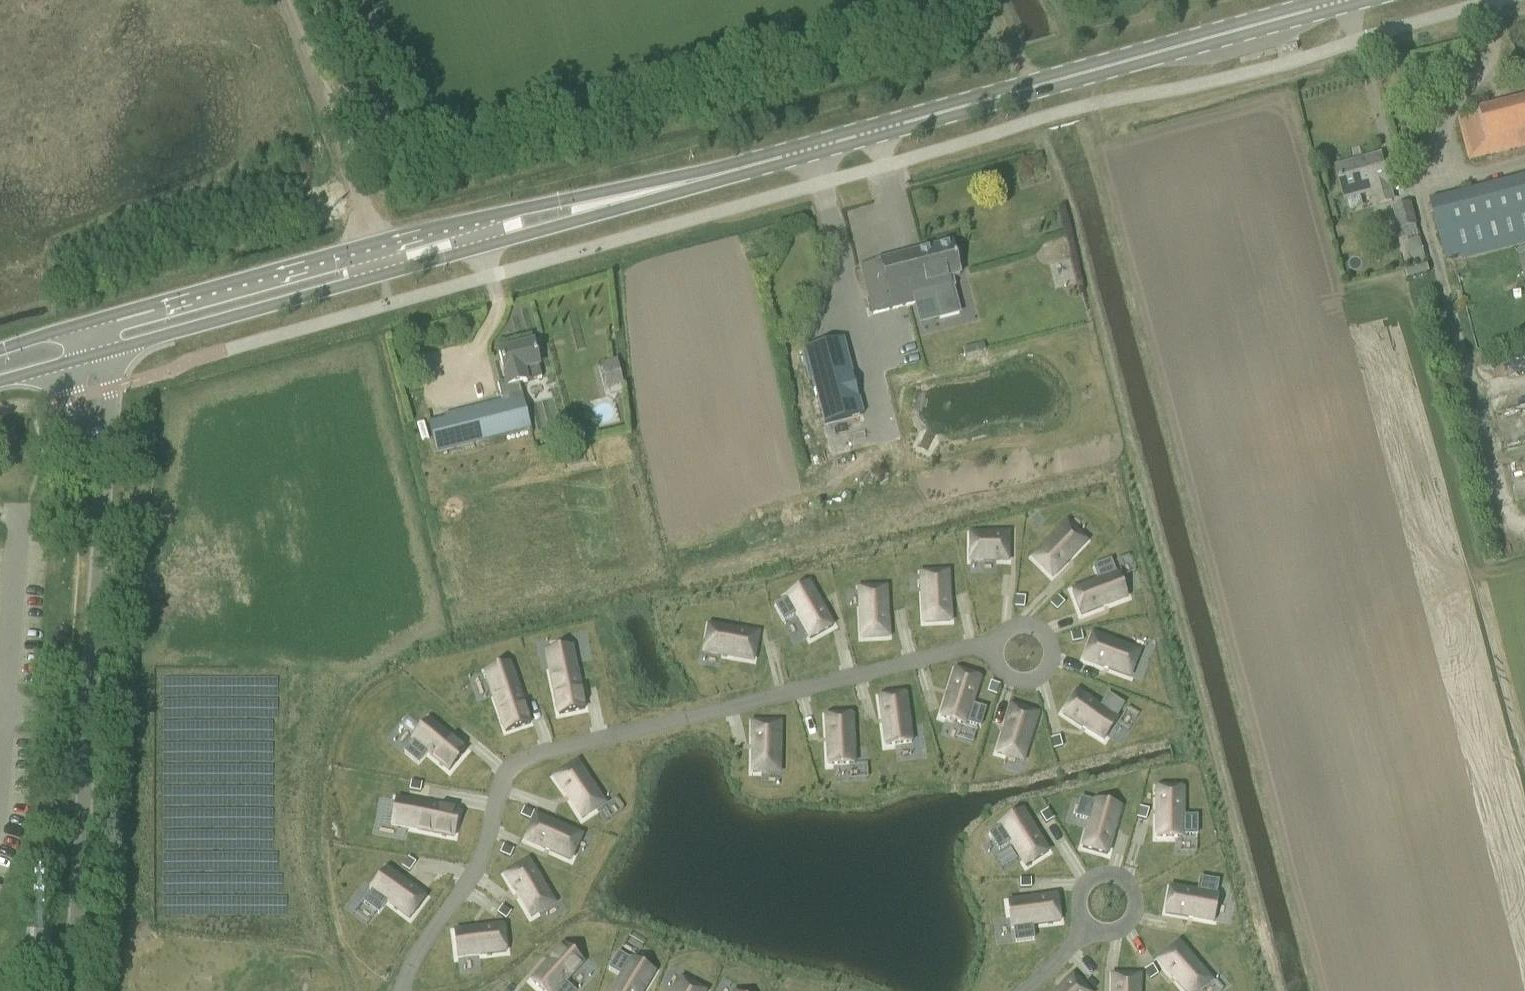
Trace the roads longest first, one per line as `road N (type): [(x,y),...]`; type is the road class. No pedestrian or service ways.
road 1 (secondary): [(1348,0),(712,176)]
road 2 (secondary): [(712,176),(470,220),(92,322)]
road 3 (secondary): [(107,350),(662,197),(712,176)]
road 4 (unclassified): [(66,990),(105,473)]
road 5 (track): [(1524,380),(1474,393),(1419,194),(1524,165)]
road 6 (track): [(390,304),(281,0)]
road 7 (track): [(1474,393),(1504,508),(1524,529)]
road 8 (unclassified): [(105,473),(107,350)]
road 9 (unclassified): [(76,358),(73,399),(105,473)]

